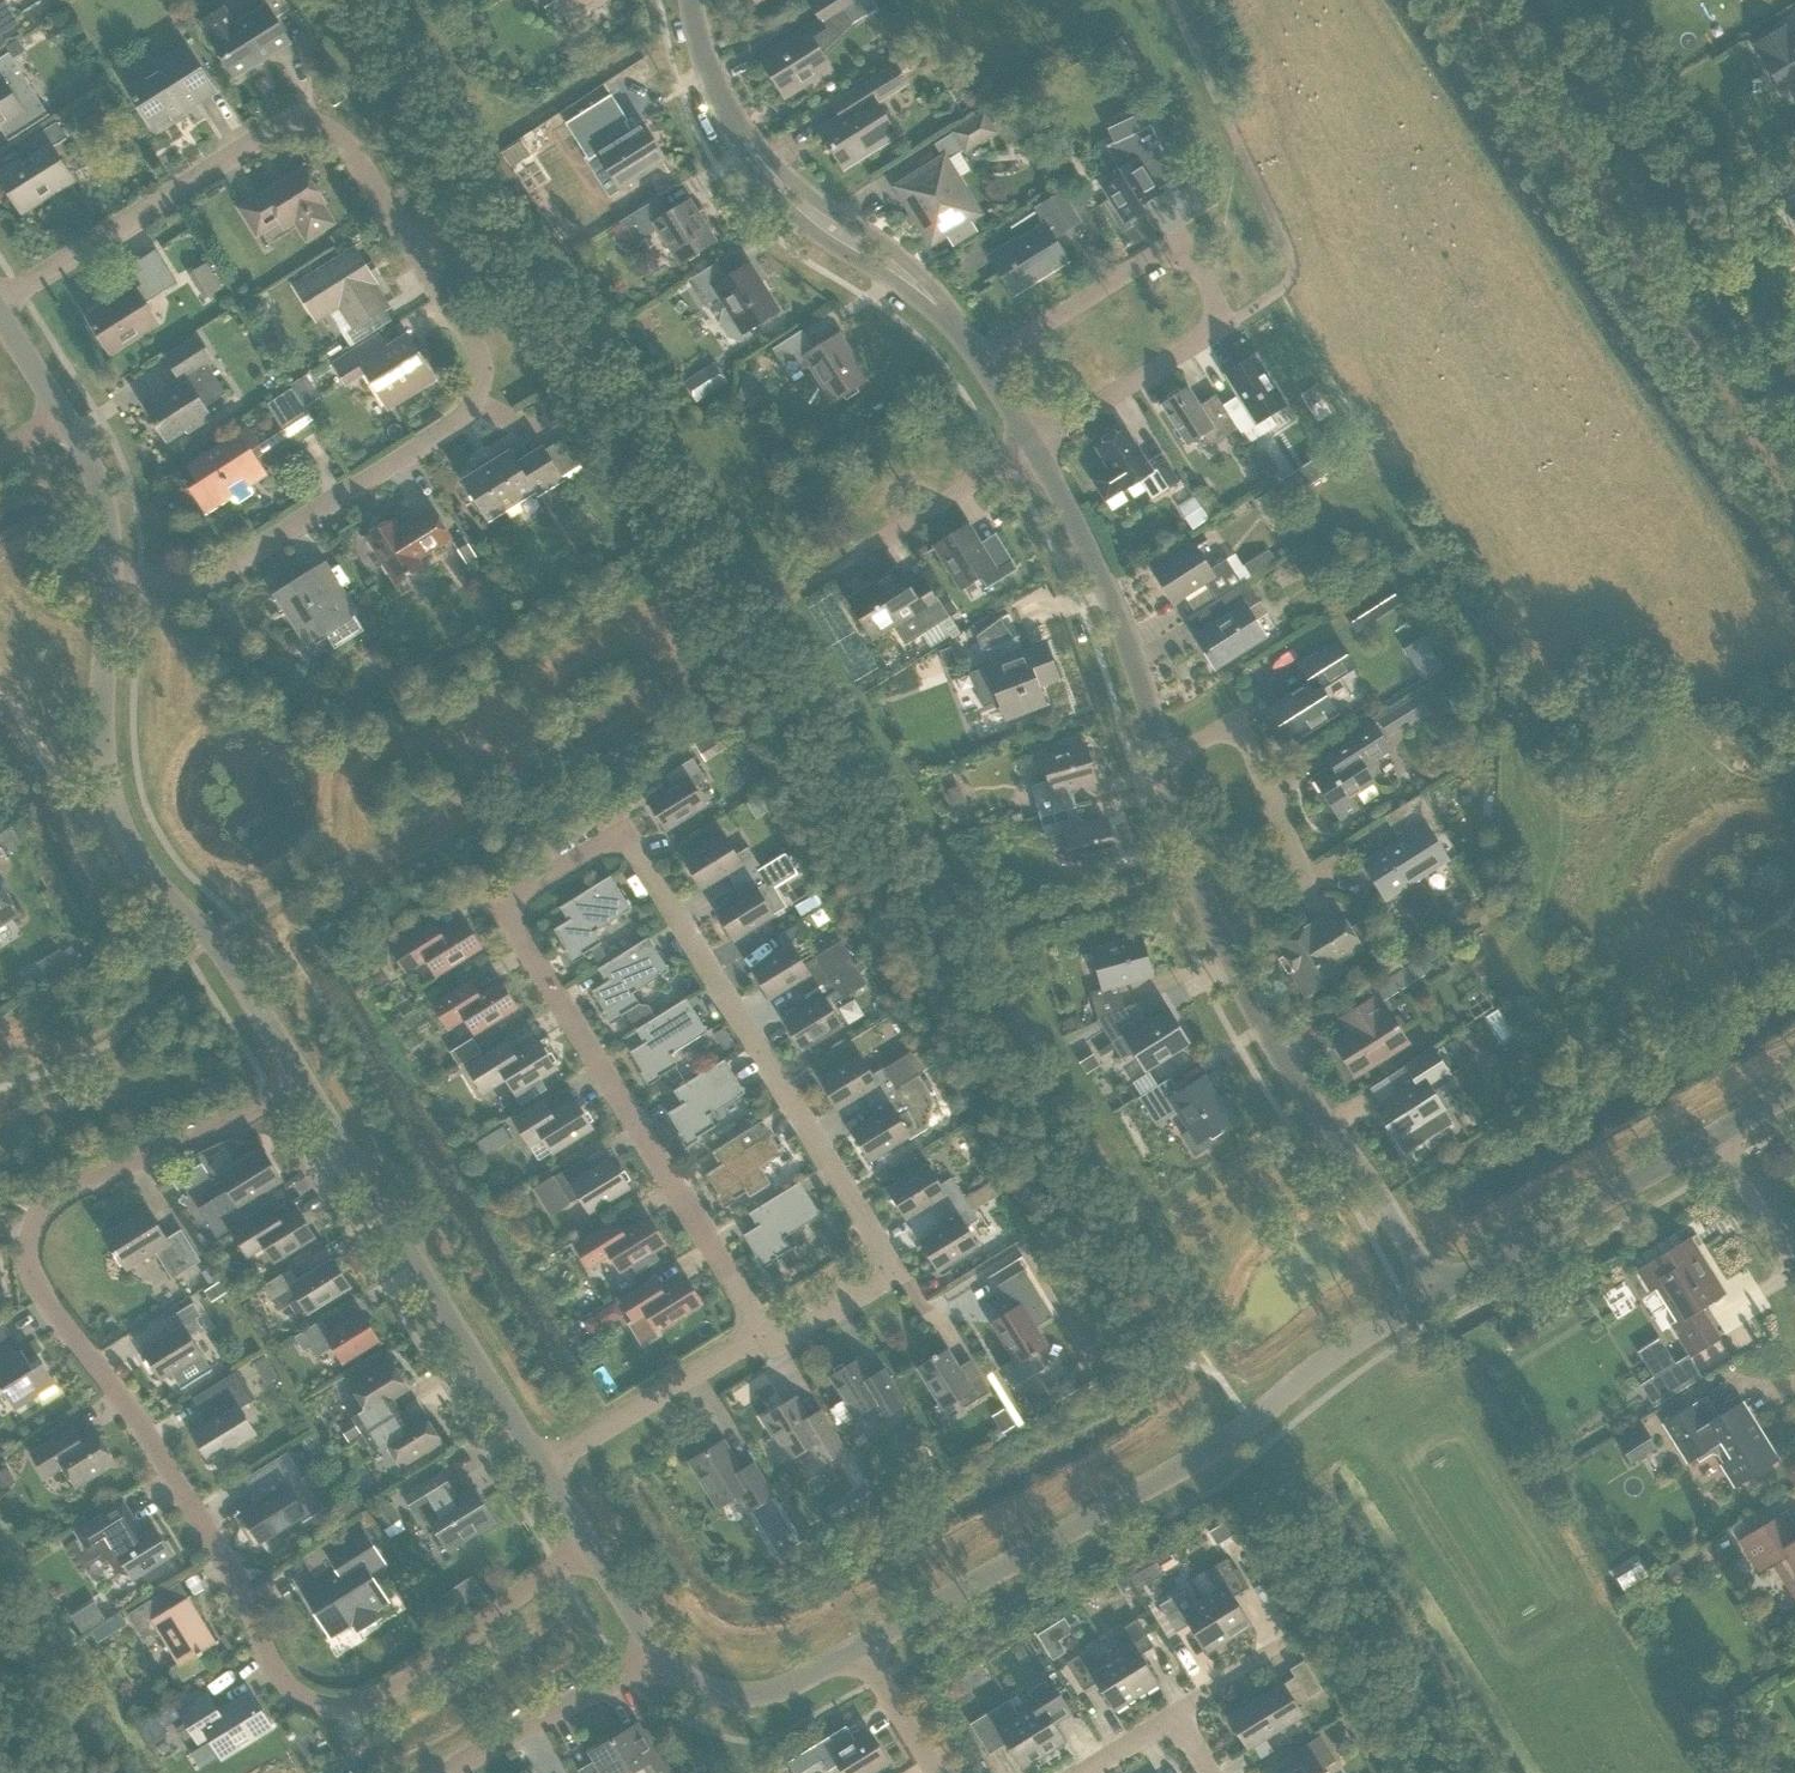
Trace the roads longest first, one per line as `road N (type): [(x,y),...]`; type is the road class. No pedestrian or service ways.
road 1 (unclassified): [(591,1546),(385,1693),(356,1706),(306,1699),(276,1667),(170,1468),(45,1299),(30,1257),(41,1213),(55,1199),(303,1078)]
road 2 (residential): [(888,1268),(887,1252),(641,854),(619,849),(522,903),(519,929),(758,1338)]
road 3 (unclassified): [(107,575),(165,585),(214,580),(339,504),(470,412),(473,338),(359,157),(326,136),(288,137),(0,295)]
road 4 (unclassified): [(862,1646),(1231,1438),(1343,1348),(1437,1291)]
road 5 (unclassified): [(303,1078),(212,939),(135,868),(116,836),(106,772),(107,575)]
road 6 (unclassified): [(988,361),(895,271),(814,213),(745,149),(709,75),(691,0)]
road 7 (unclassified): [(543,1468),(303,1078)]
road 8 (unclassified): [(1437,1291),(1279,1051),(1223,946)]
road 9 (residential): [(1223,946),(1315,902),(1318,875),(1256,726),(1164,760)]
road 10 (unclassified): [(1164,760),(1110,584),(1047,445)]
road 11 (residential): [(988,361),(1159,255),(1192,260),(1213,288),(1220,309),(1214,333)]
road 12 (unclassified): [(1437,1291),(1711,1137)]
road 13 (residential): [(543,1468),(758,1338)]
road 14 (unclassified): [(446,1772),(659,1651)]
road 15 (residential): [(859,555),(1047,445)]
road 16 (residential): [(1047,445),(1214,333)]
road 17 (unclassified): [(1223,946),(1164,760)]
road 18 (unclassified): [(107,575),(97,501),(77,453),(48,416)]
road 19 (unclassified): [(1794,1270),(1711,1137)]
road 20 (residential): [(758,1338),(794,1337),(882,1284),(888,1268)]
road 21 (unclassified): [(800,1680),(745,1694),(716,1691),(659,1651)]
road 22 (residential): [(939,1772),(862,1646)]
road 23 (residential): [(1175,1716),(1293,1643)]
road 24 (unclassified): [(659,1651),(591,1546)]

